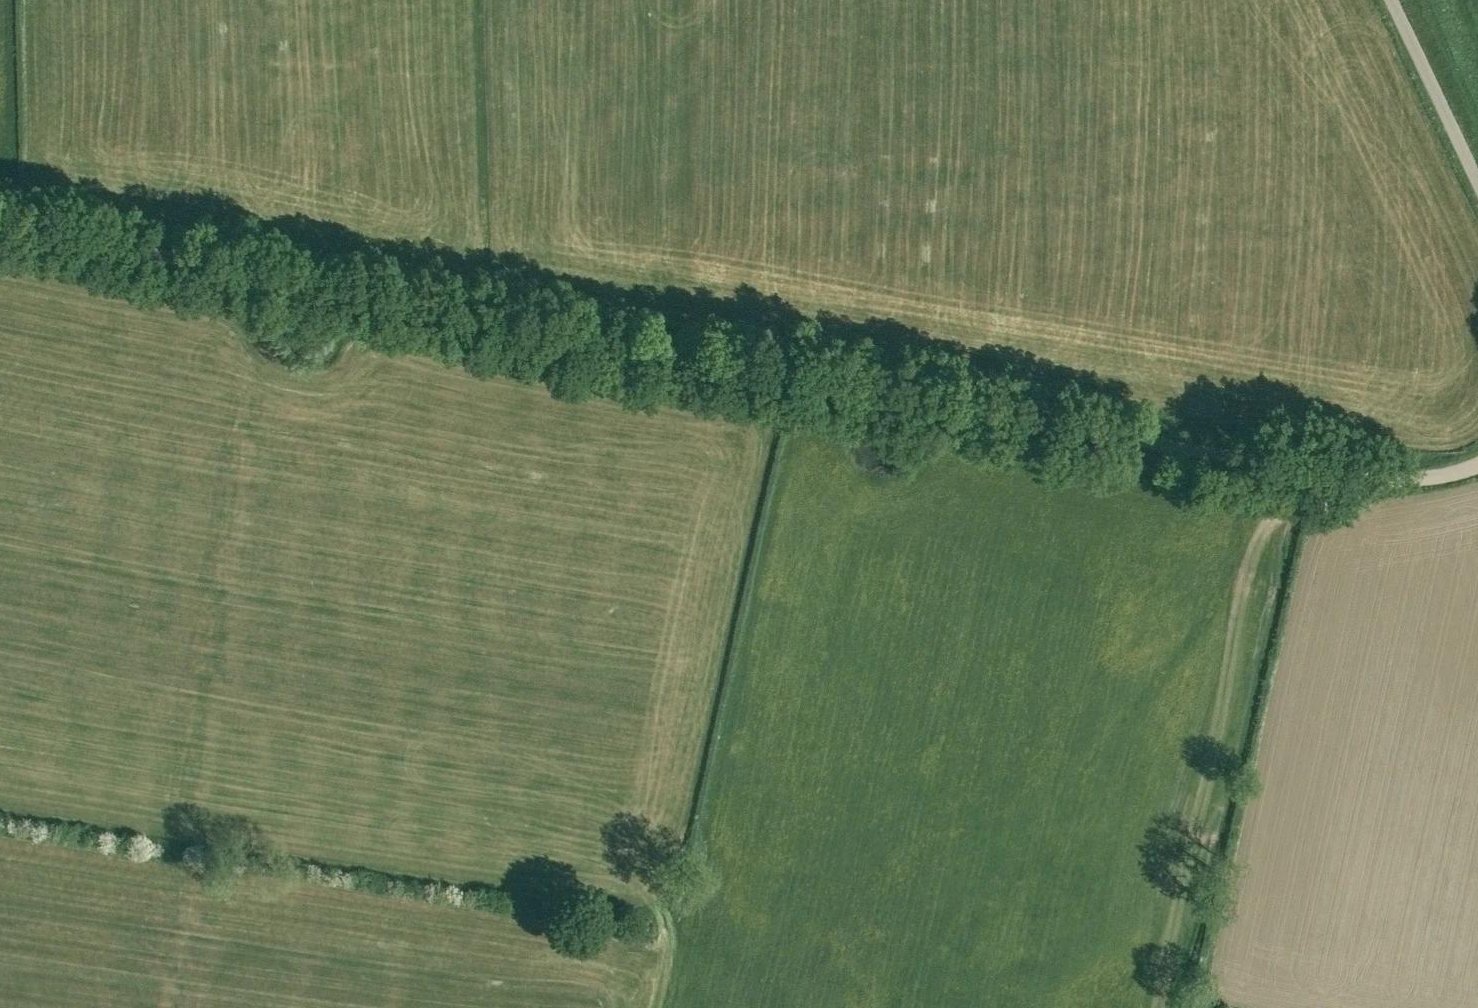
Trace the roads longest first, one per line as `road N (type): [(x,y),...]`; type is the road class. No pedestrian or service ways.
road 1 (unclassified): [(0,223),(517,333),(1315,474),(1417,479),(1477,465)]
road 2 (track): [(1161,1007),(1283,511),(1362,497),(1385,478)]
road 3 (unclassified): [(1477,176),(1394,0)]

